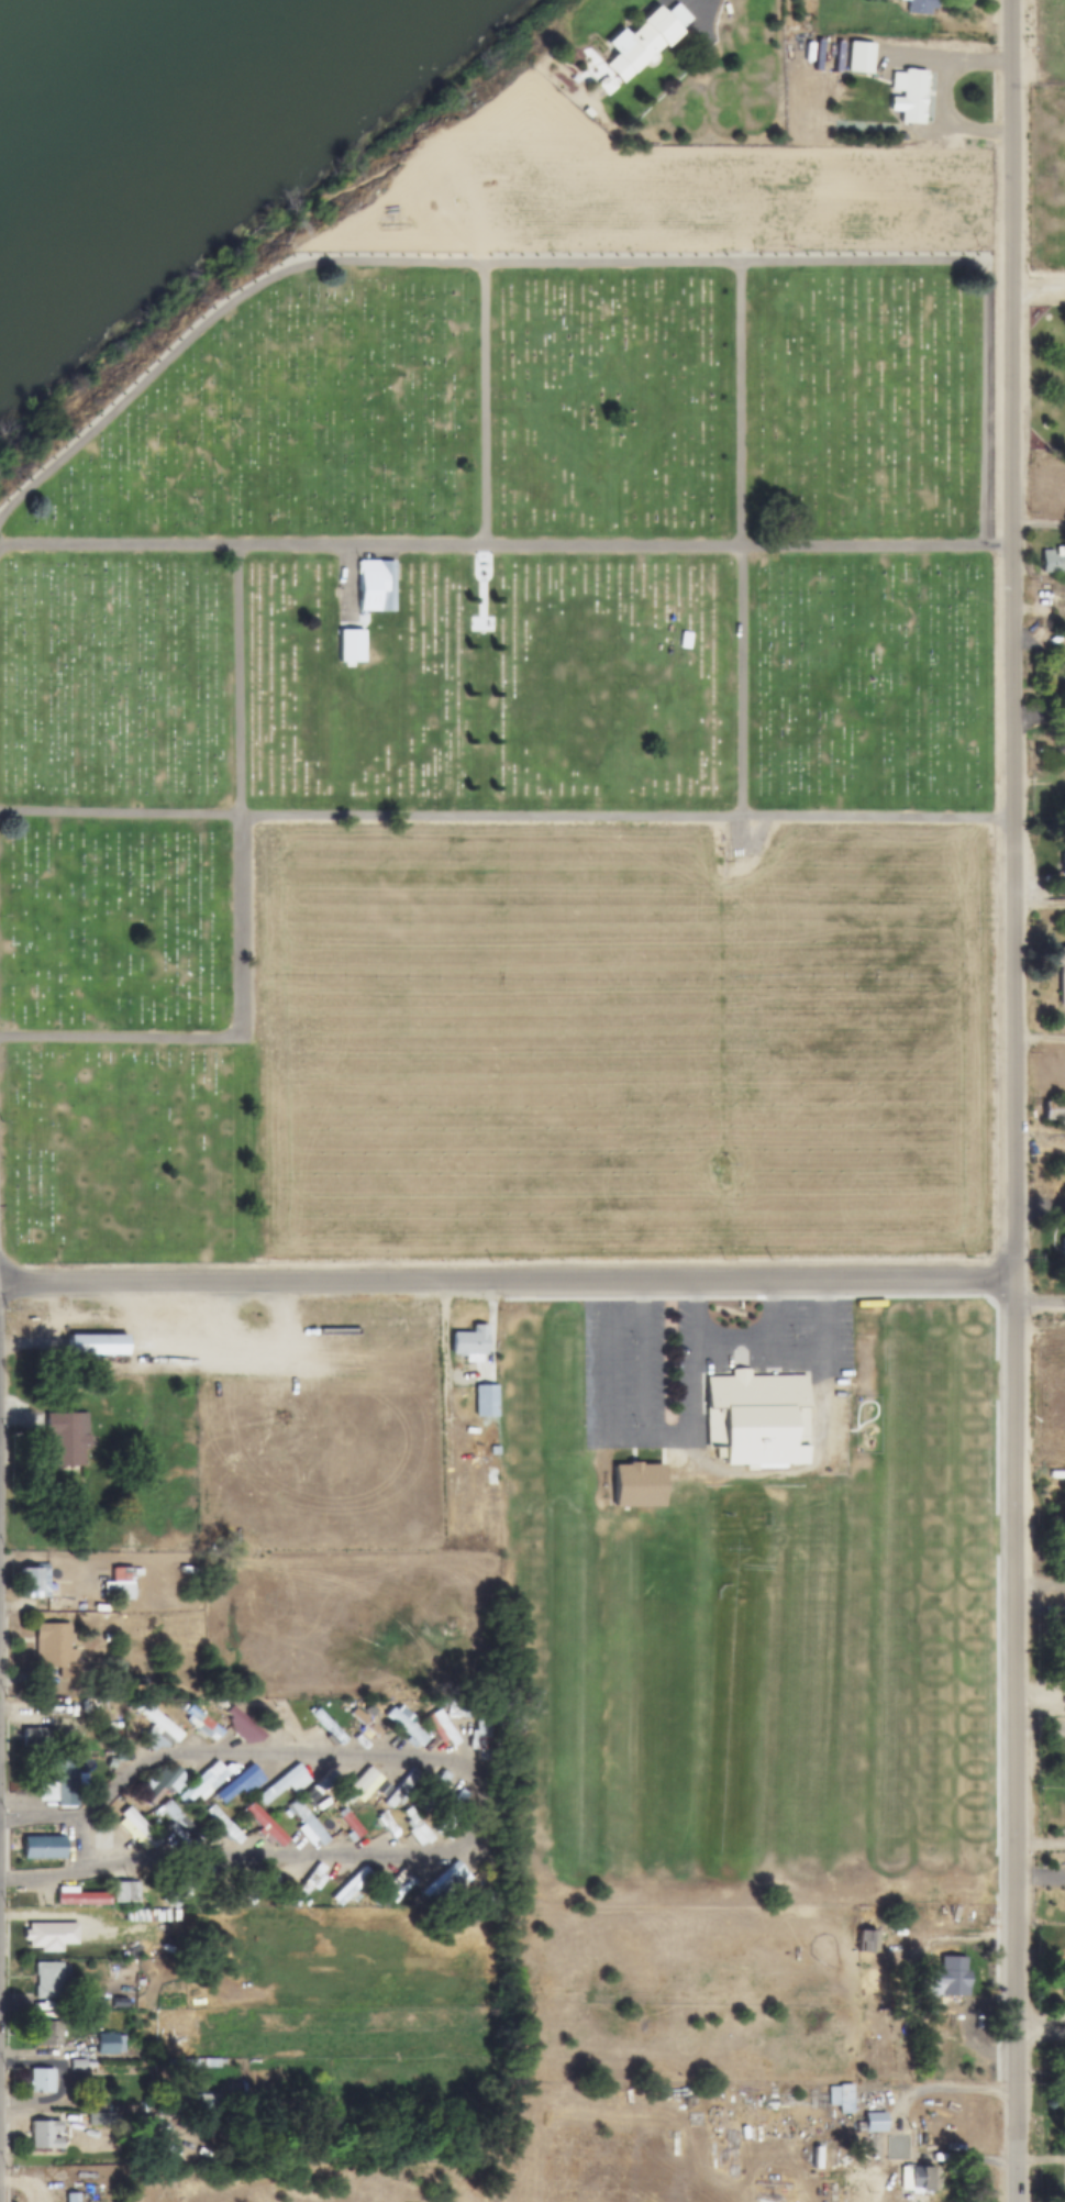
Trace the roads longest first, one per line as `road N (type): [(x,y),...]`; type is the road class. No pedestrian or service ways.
road 1 (residential): [(1011,1284),(1017,820),(1007,0)]
road 2 (residential): [(0,516),(213,314),(287,258),(1007,261)]
road 3 (track): [(0,814),(1017,820)]
road 4 (residential): [(1011,1284),(0,1288)]
road 5 (track): [(1008,546),(0,541)]
road 6 (residential): [(1017,2201),(1012,1305)]
road 7 (track): [(740,819),(742,261)]
road 8 (track): [(482,546),(482,259)]
road 9 (track): [(886,546),(881,261)]
road 10 (track): [(235,545),(237,819)]
road 11 (track): [(0,1917),(189,1915)]

